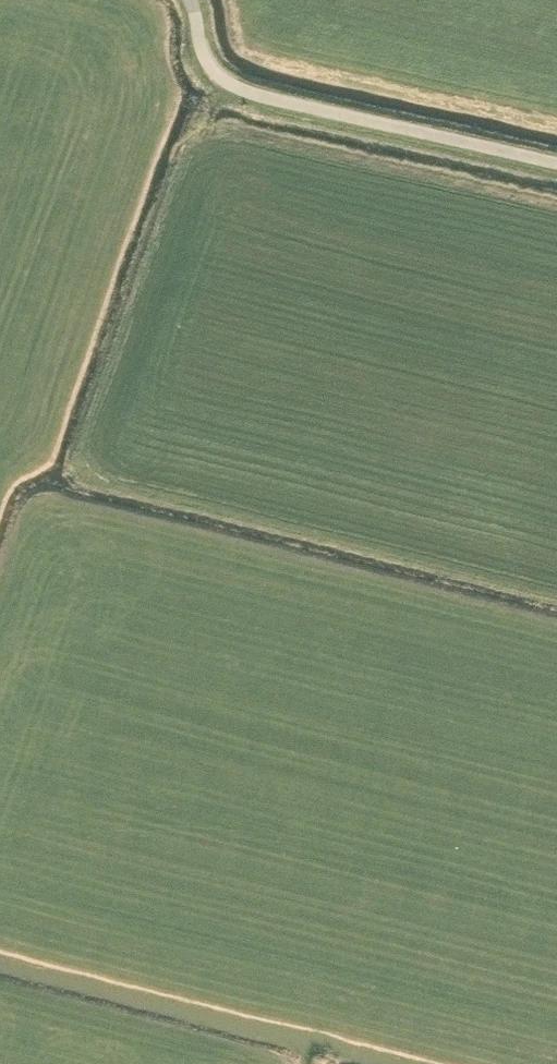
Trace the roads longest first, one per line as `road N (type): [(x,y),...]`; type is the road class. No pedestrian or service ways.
road 1 (track): [(556,163),(232,84),(203,55),(191,0)]

